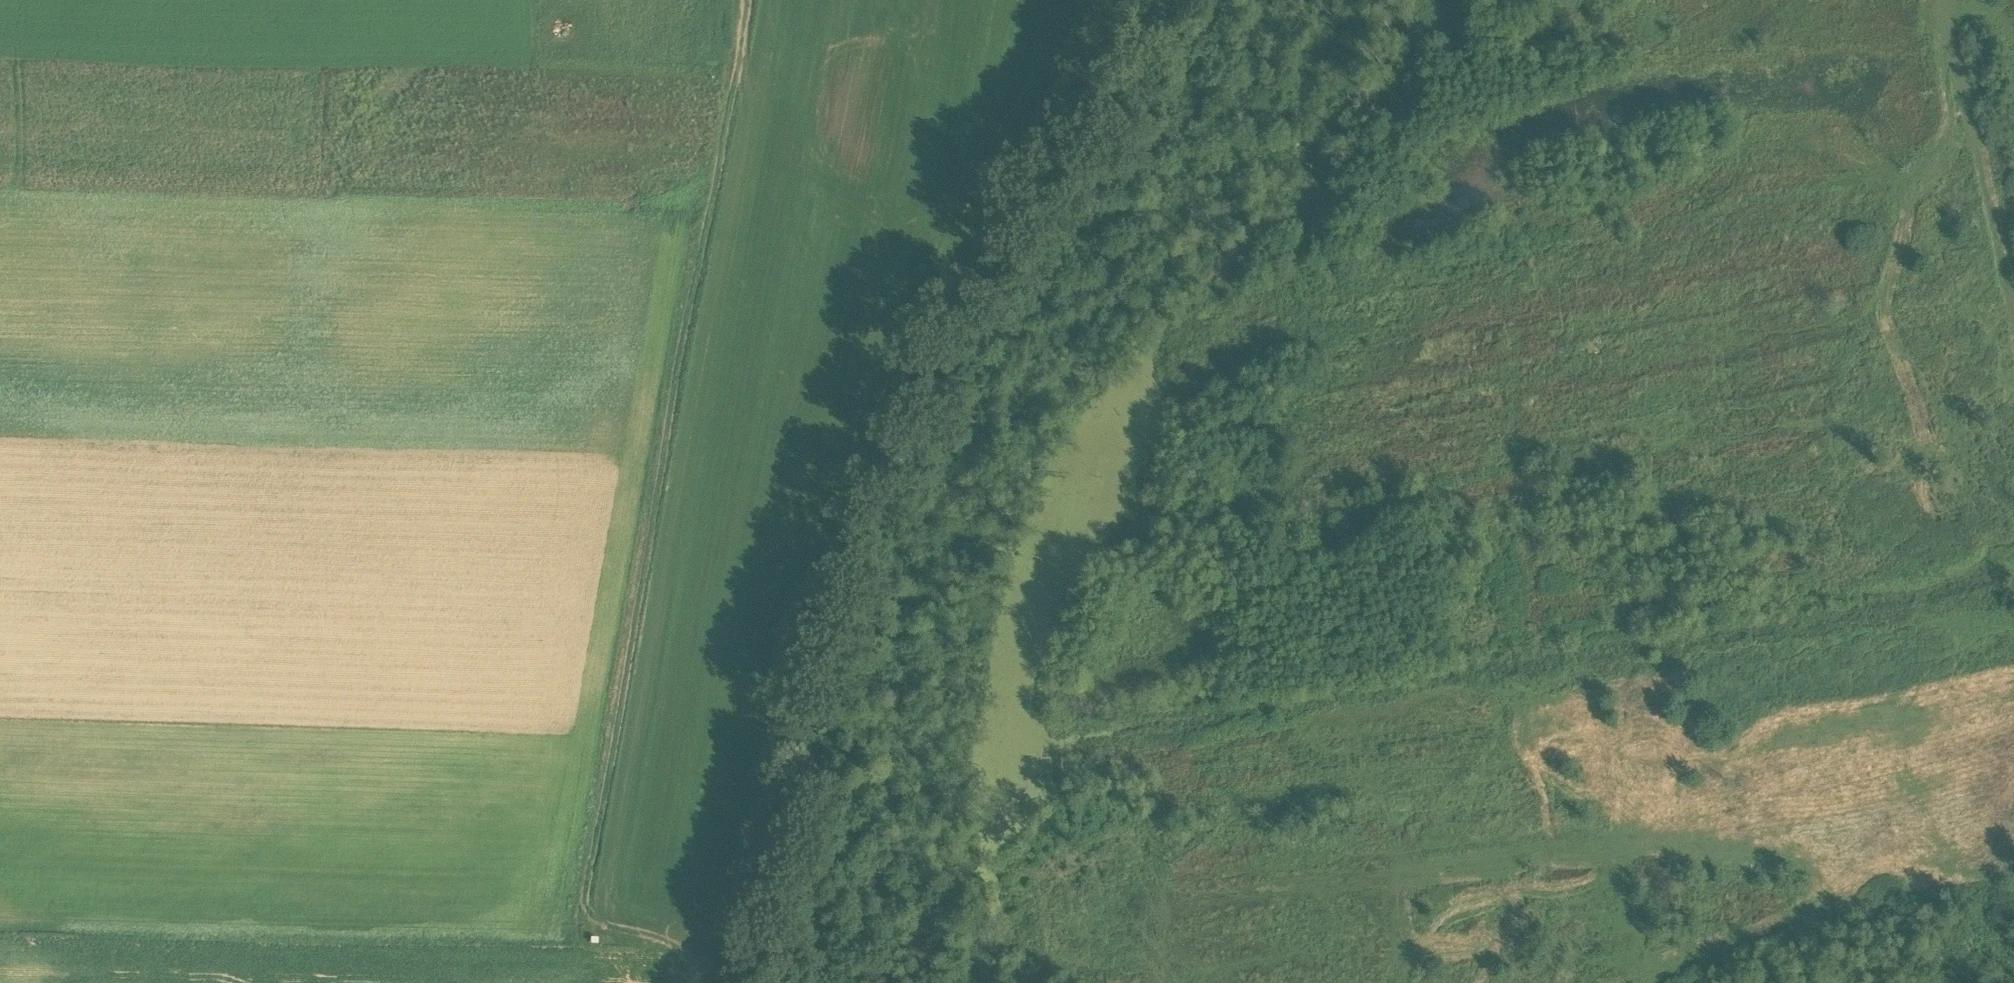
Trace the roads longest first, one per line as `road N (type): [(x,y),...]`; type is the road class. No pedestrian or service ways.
road 1 (track): [(577,930),(740,0)]
road 2 (track): [(1938,0),(2013,318)]

